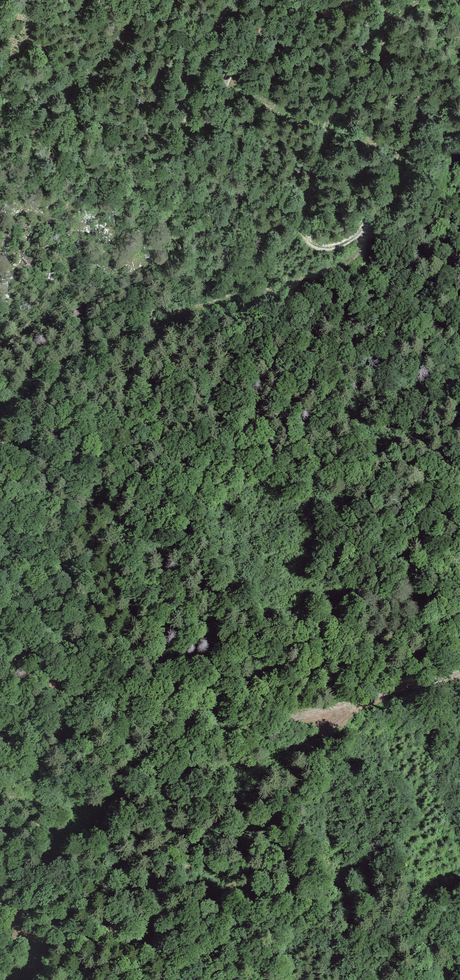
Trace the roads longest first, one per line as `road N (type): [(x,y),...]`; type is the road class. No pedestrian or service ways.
road 1 (track): [(459,503),(316,613),(282,669),(228,692),(225,708),(242,721),(271,722),(459,673)]
road 2 (track): [(410,0),(351,46),(338,72),(337,103),(307,197),(307,240),(340,246),(369,226),(412,121),(459,90)]
road 3 (track): [(369,226),(345,264),(268,294),(154,324),(0,418)]
road 4 (track): [(366,697),(290,750),(248,766),(175,770),(126,798),(85,809),(62,842),(0,866)]
road 5 (track): [(234,0),(180,101),(185,117),(200,124),(212,118),(233,67),(261,32),(356,0)]
road 6 (track): [(0,140),(51,89),(97,62),(154,0)]

